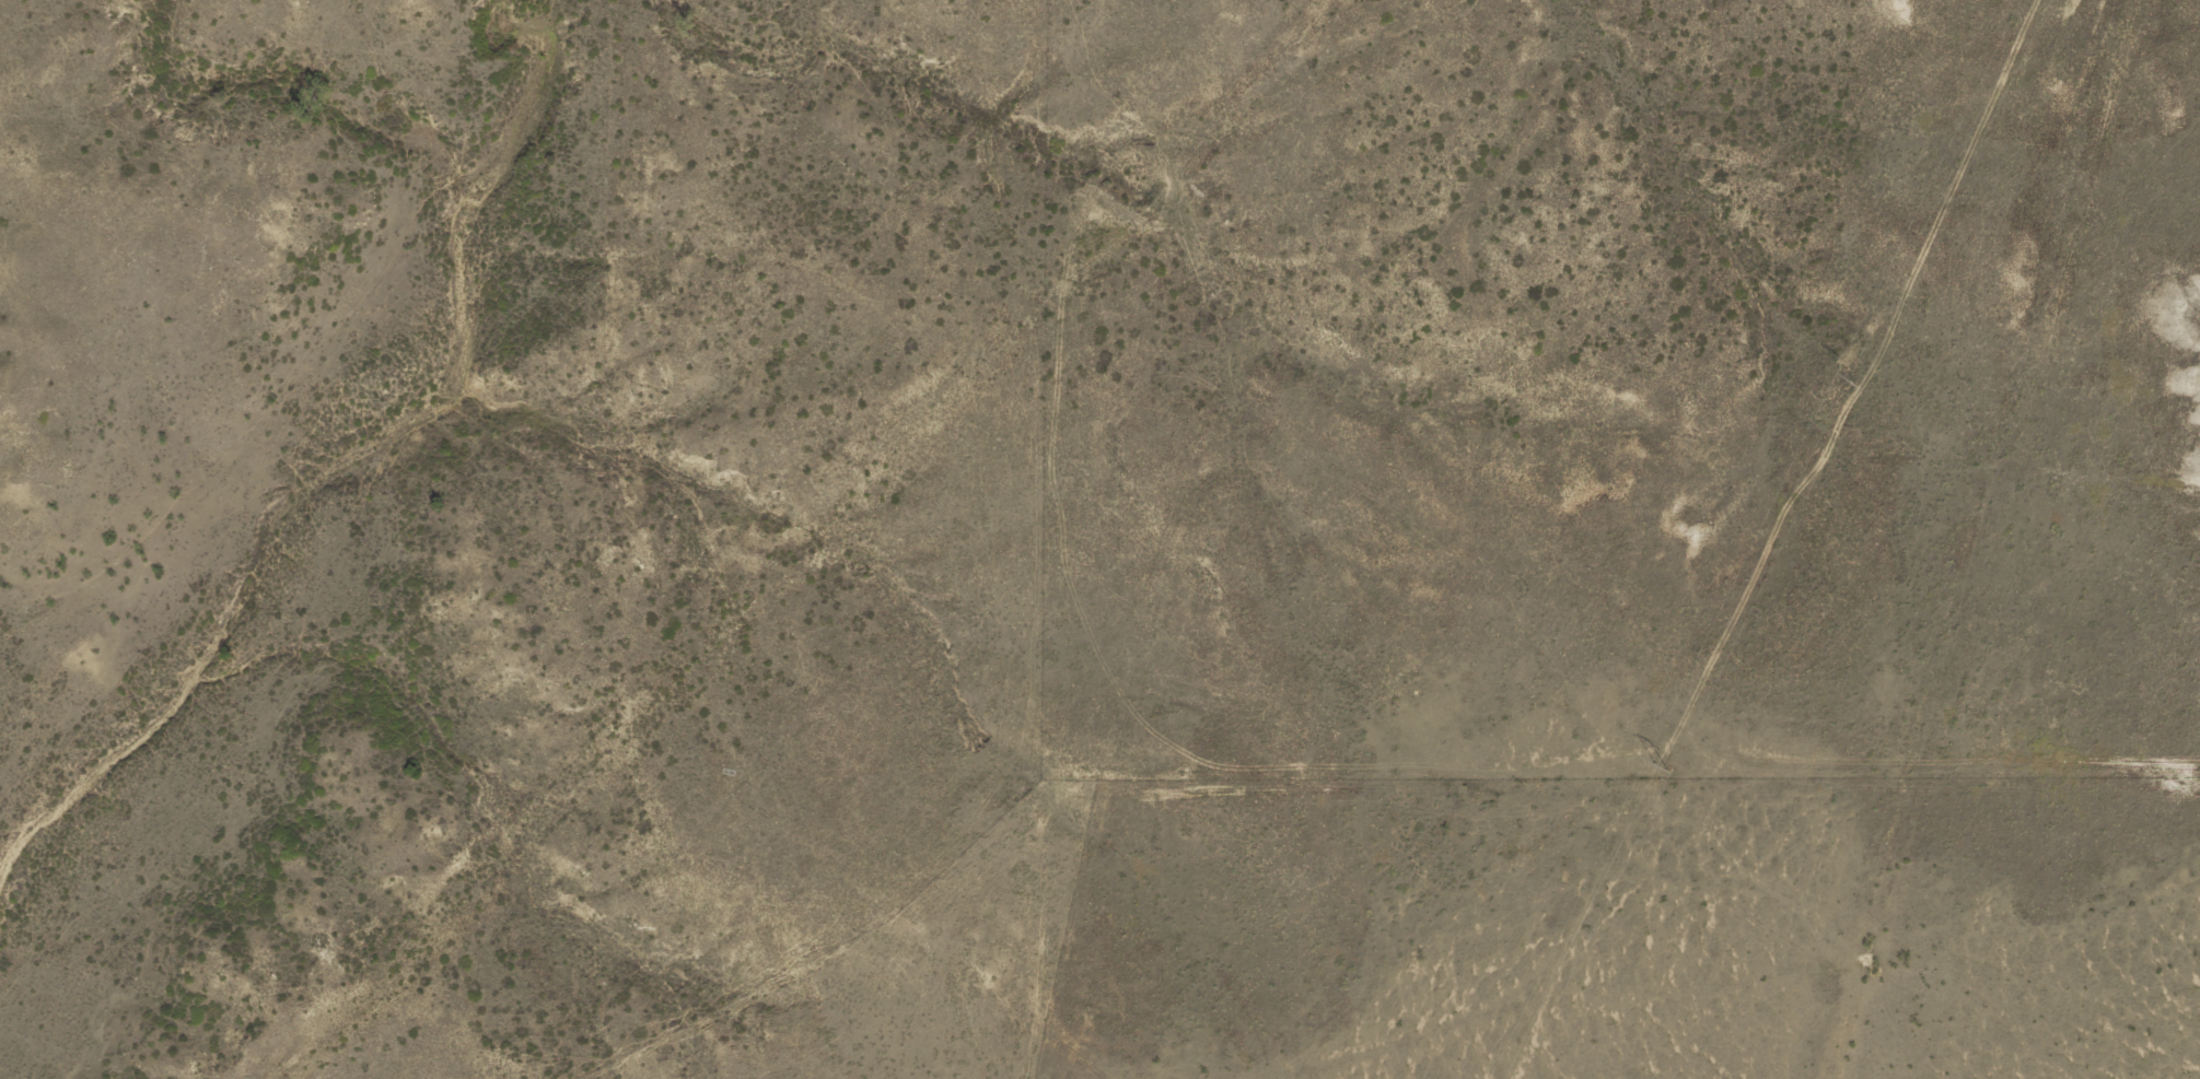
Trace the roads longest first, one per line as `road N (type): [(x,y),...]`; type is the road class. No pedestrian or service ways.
road 1 (residential): [(1451,761),(1713,824),(2199,839)]

